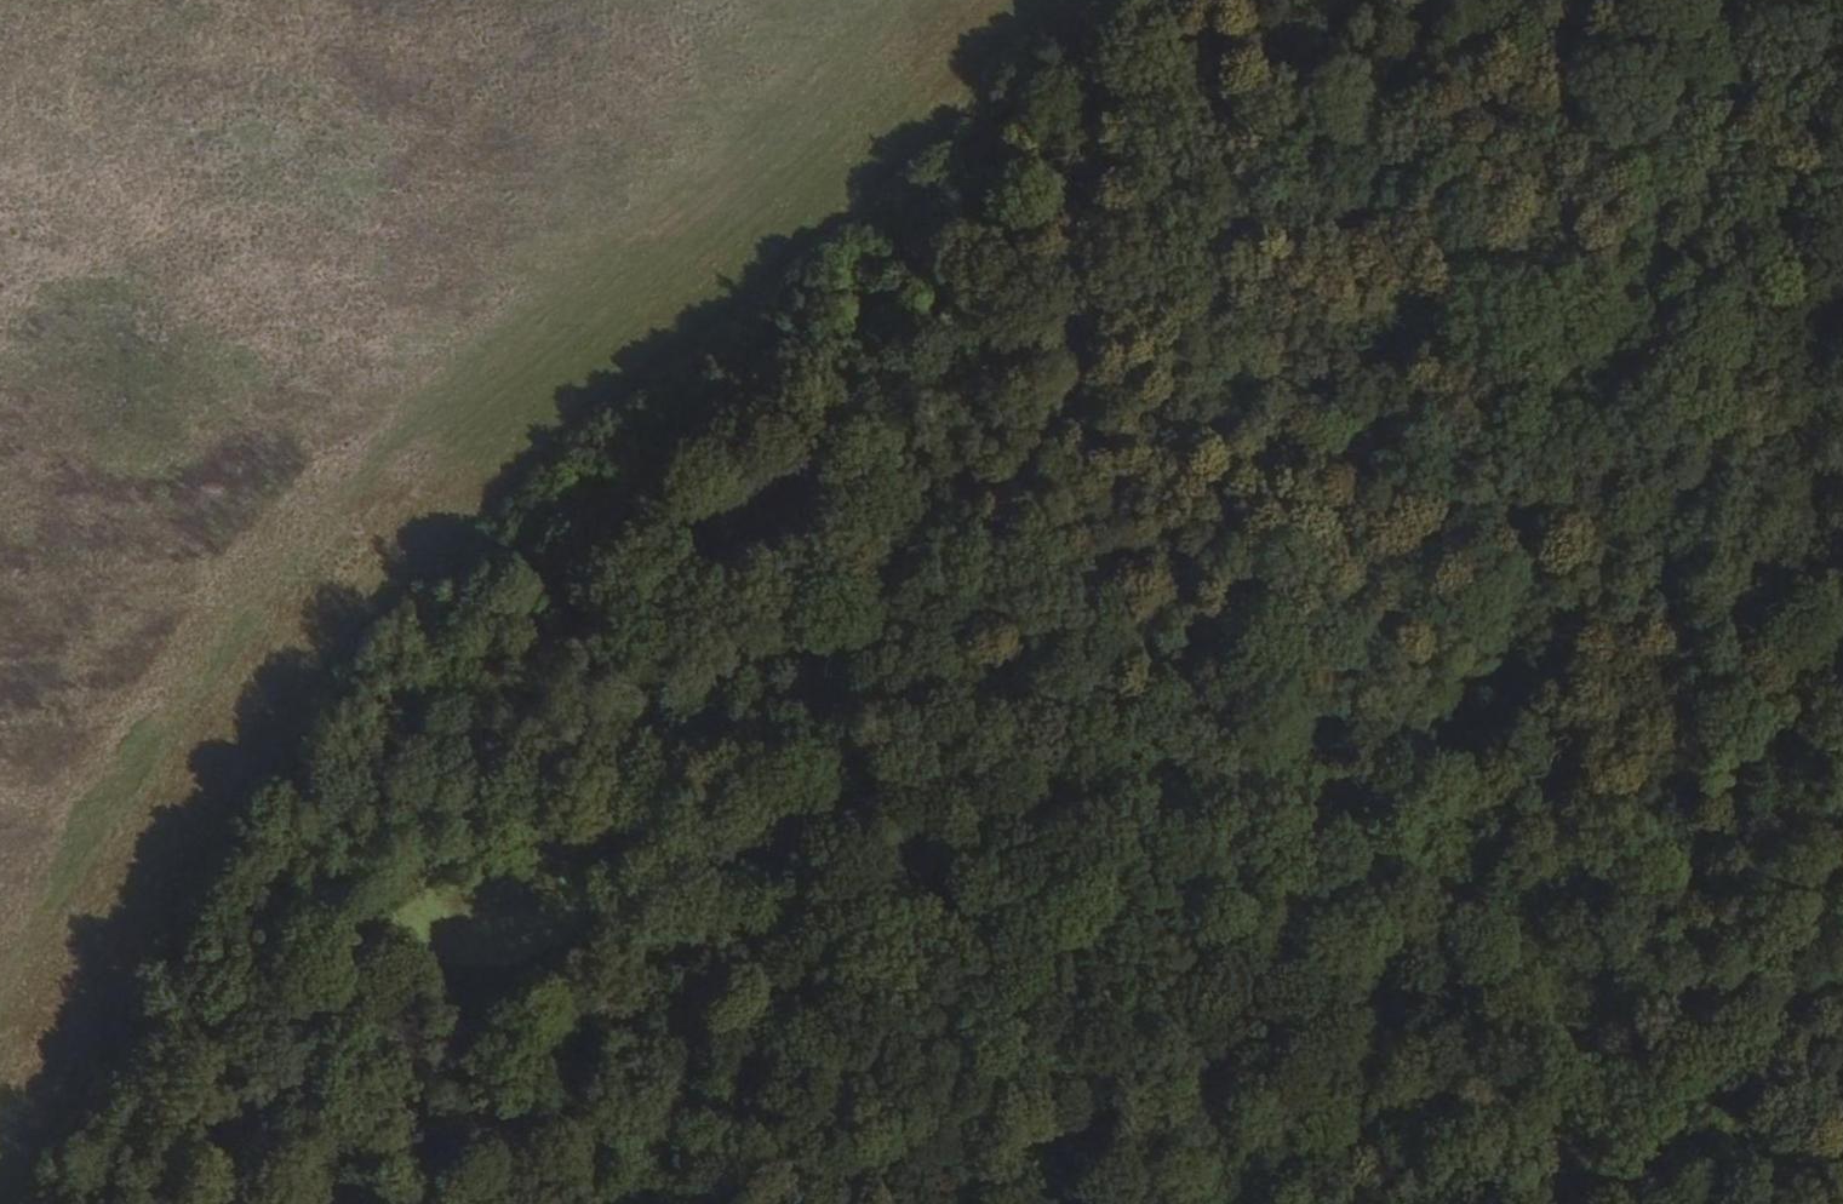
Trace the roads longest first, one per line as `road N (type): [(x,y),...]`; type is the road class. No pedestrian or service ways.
road 1 (track): [(1842,49),(786,1203)]

